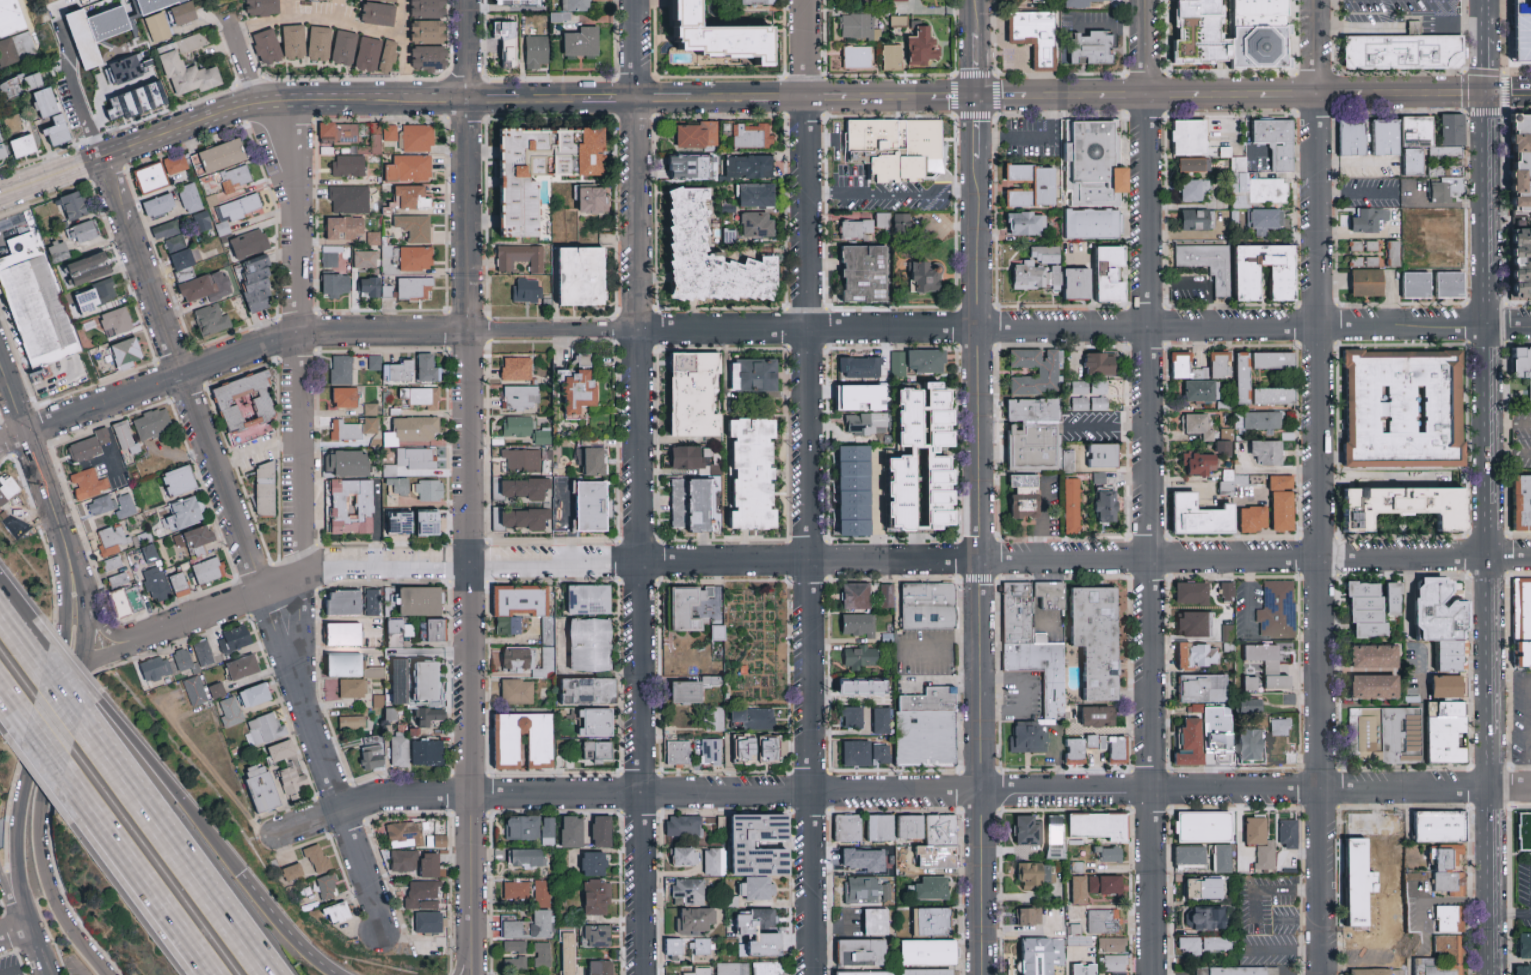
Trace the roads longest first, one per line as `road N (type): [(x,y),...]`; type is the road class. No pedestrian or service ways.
road 1 (residential): [(977,327),(298,334),(0,442)]
road 2 (residential): [(1323,974),(1316,0)]
road 3 (tertiary): [(982,974),(975,0)]
road 4 (residential): [(641,974),(635,0)]
road 5 (residential): [(810,974),(805,0)]
road 6 (residential): [(1146,0),(1151,974)]
road 7 (residential): [(473,970),(464,0)]
road 8 (secondary): [(1486,93),(1492,974)]
road 9 (residential): [(977,559),(326,565),(151,634)]
road 10 (residential): [(384,932),(100,159)]
road 11 (residential): [(980,790),(389,796),(278,835)]
road 12 (residential): [(977,559),(1530,556)]
road 13 (residential): [(977,327),(1530,325)]
road 14 (residential): [(980,790),(1530,788)]
road 15 (residential): [(298,224),(295,690)]
road 16 (secondary): [(112,974),(57,893),(42,829),(87,659),(90,621),(66,545)]
road 17 (secondary): [(66,545),(65,659),(23,814),(25,929)]
road 18 (motorway): [(274,974),(80,721)]
road 19 (motorway): [(63,777),(203,967)]
road 20 (motorway): [(235,875),(91,698)]
road 21 (tertiary): [(66,545),(0,371)]
road 22 (secondary): [(258,105),(100,159)]
road 23 (secondary): [(464,96),(298,104)]
road 24 (residential): [(258,105),(298,224)]
road 25 (secondary): [(1361,93),(1486,93)]
road 26 (residential): [(298,224),(298,104)]

